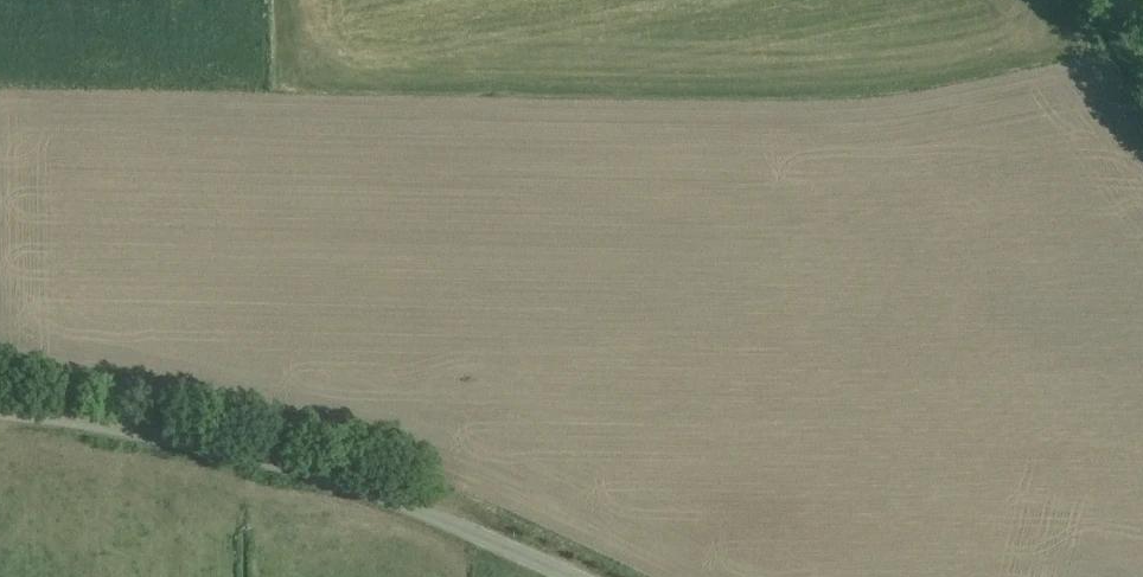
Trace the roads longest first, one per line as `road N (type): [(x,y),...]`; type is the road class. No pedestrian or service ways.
road 1 (unclassified): [(586,576),(444,507),(284,466),(179,424),(0,393)]

